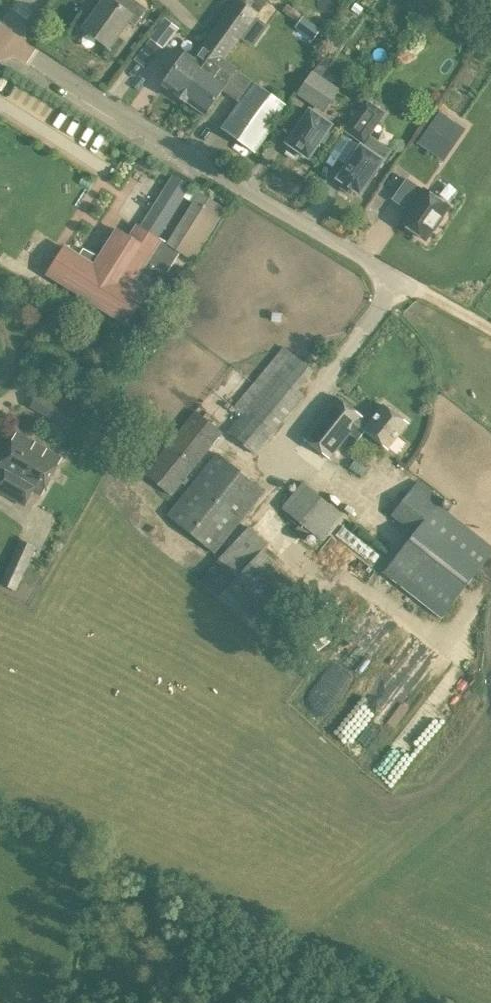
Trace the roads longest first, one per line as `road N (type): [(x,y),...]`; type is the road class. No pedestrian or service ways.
road 1 (unclassified): [(423,291),(1,39)]

